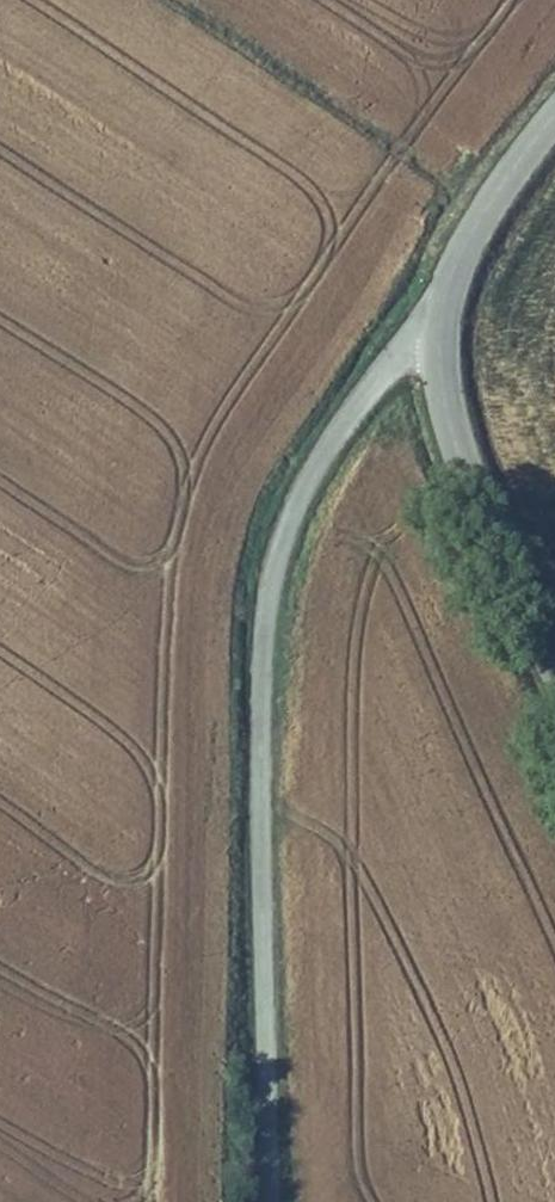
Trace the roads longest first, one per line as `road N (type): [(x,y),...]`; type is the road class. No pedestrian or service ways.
road 1 (unclassified): [(433,336),(404,341),(368,373),(318,439),(263,572),(256,639),(269,1201)]
road 2 (tertiary): [(554,677),(473,503),(433,336)]
road 3 (tertiary): [(433,336),(460,241),(554,109)]

